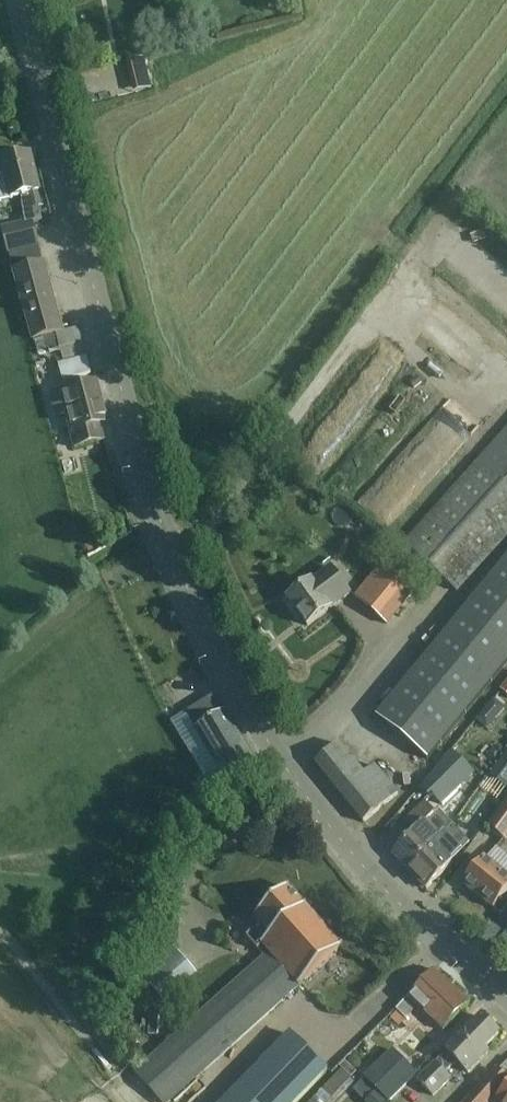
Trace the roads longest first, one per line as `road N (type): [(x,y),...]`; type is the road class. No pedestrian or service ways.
road 1 (tertiary): [(506,1004),(320,816),(221,663),(170,555),(149,486),(17,0)]

